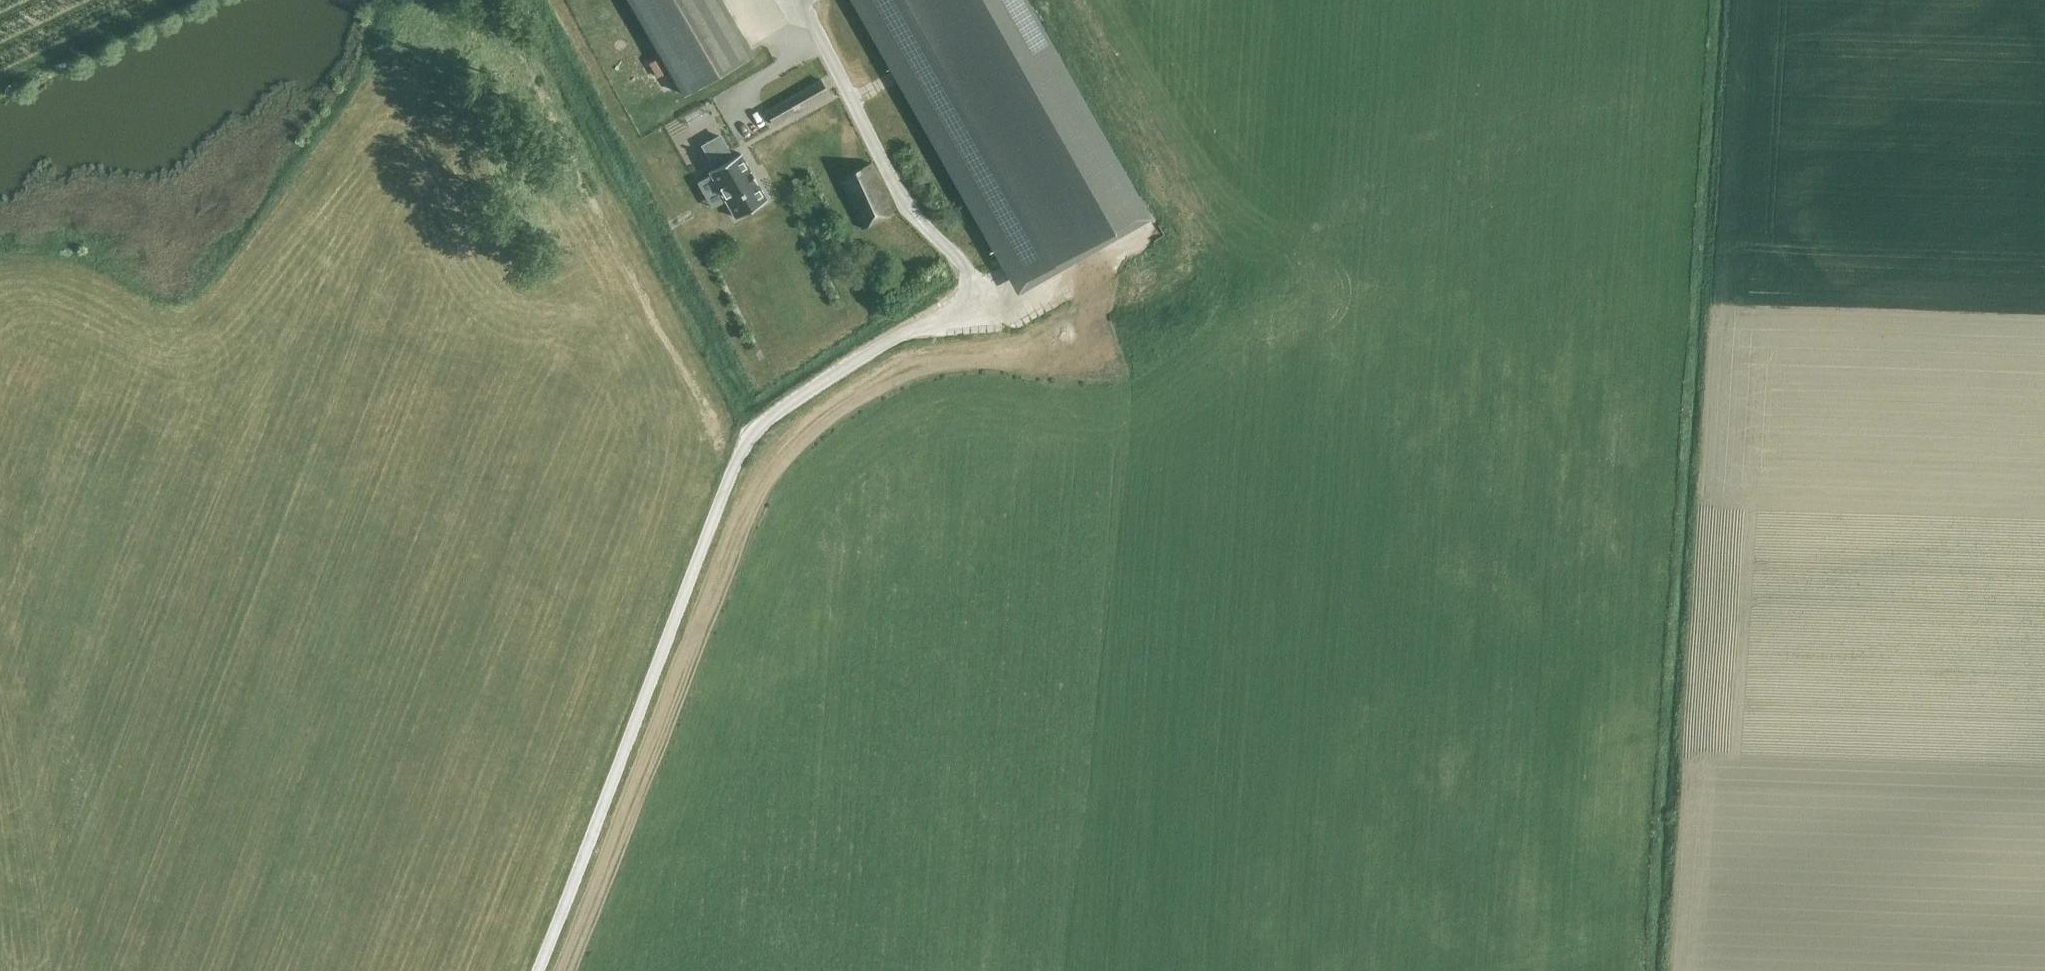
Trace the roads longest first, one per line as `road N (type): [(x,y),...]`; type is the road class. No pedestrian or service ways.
road 1 (track): [(950,253),(974,285),(967,305),(912,329),(749,438),(537,970)]

